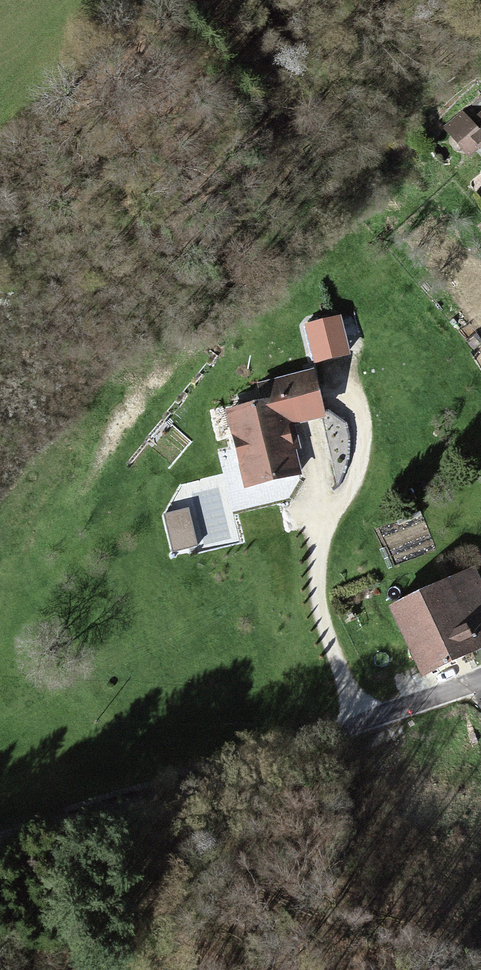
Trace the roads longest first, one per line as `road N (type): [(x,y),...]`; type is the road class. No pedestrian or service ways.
road 1 (track): [(0,839),(139,808),(362,722)]
road 2 (residential): [(362,722),(480,682)]

